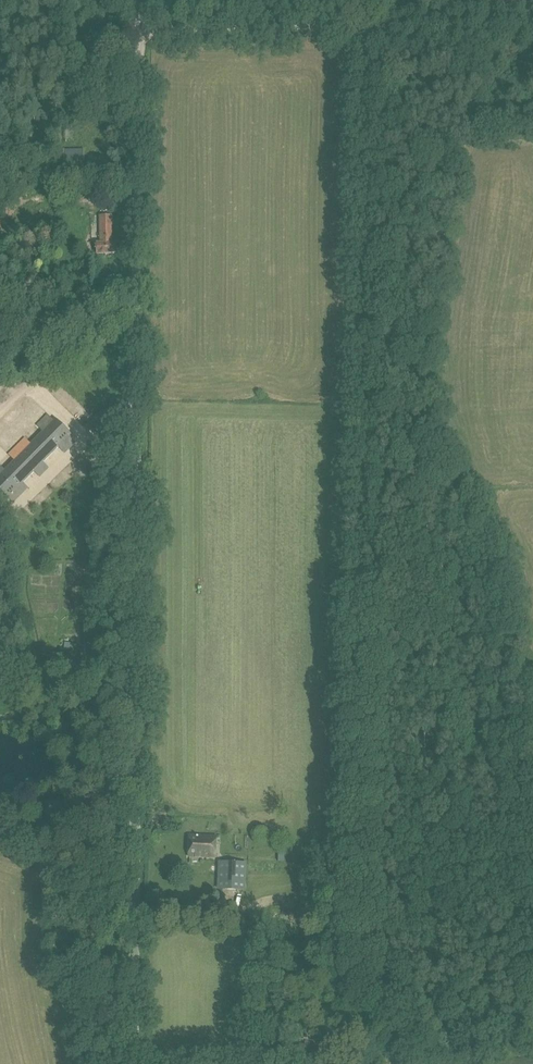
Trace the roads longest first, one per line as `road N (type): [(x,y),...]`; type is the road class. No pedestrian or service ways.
road 1 (unclassified): [(133,1063),(140,0)]
road 2 (track): [(139,30),(532,21)]
road 3 (track): [(350,705),(355,399)]
road 4 (track): [(136,312),(84,337),(0,412)]

